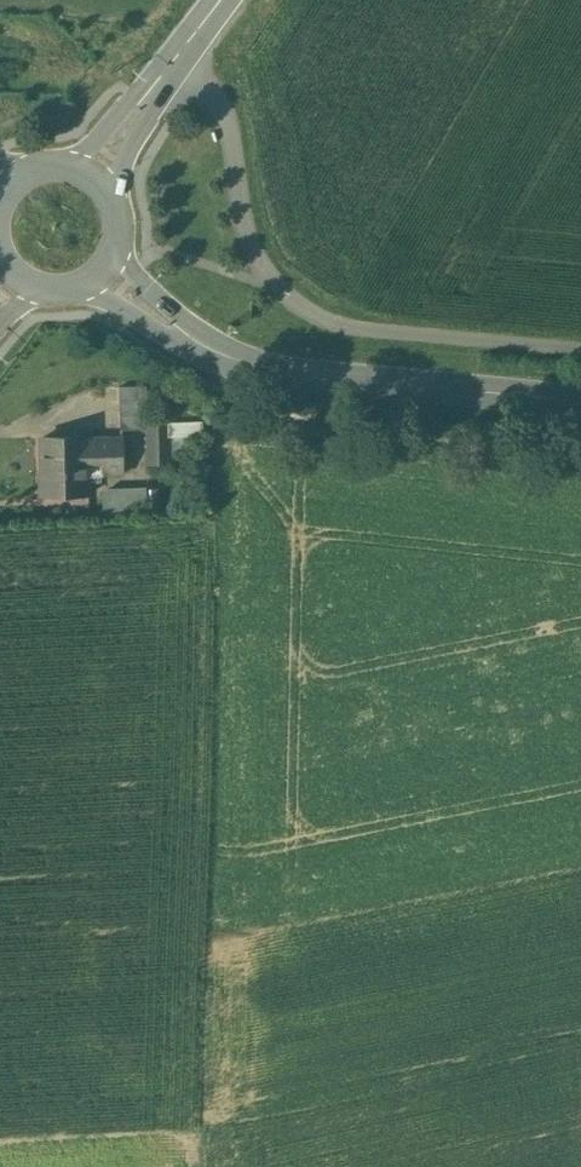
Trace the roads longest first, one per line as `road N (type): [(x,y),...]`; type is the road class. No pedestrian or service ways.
road 1 (residential): [(177,55),(216,96),(233,141),(245,224),(257,256),(290,297),(350,325),(580,350)]
road 2 (secondary): [(102,270),(221,353),(288,372),(580,400)]
road 3 (secondary): [(177,55),(91,175)]

